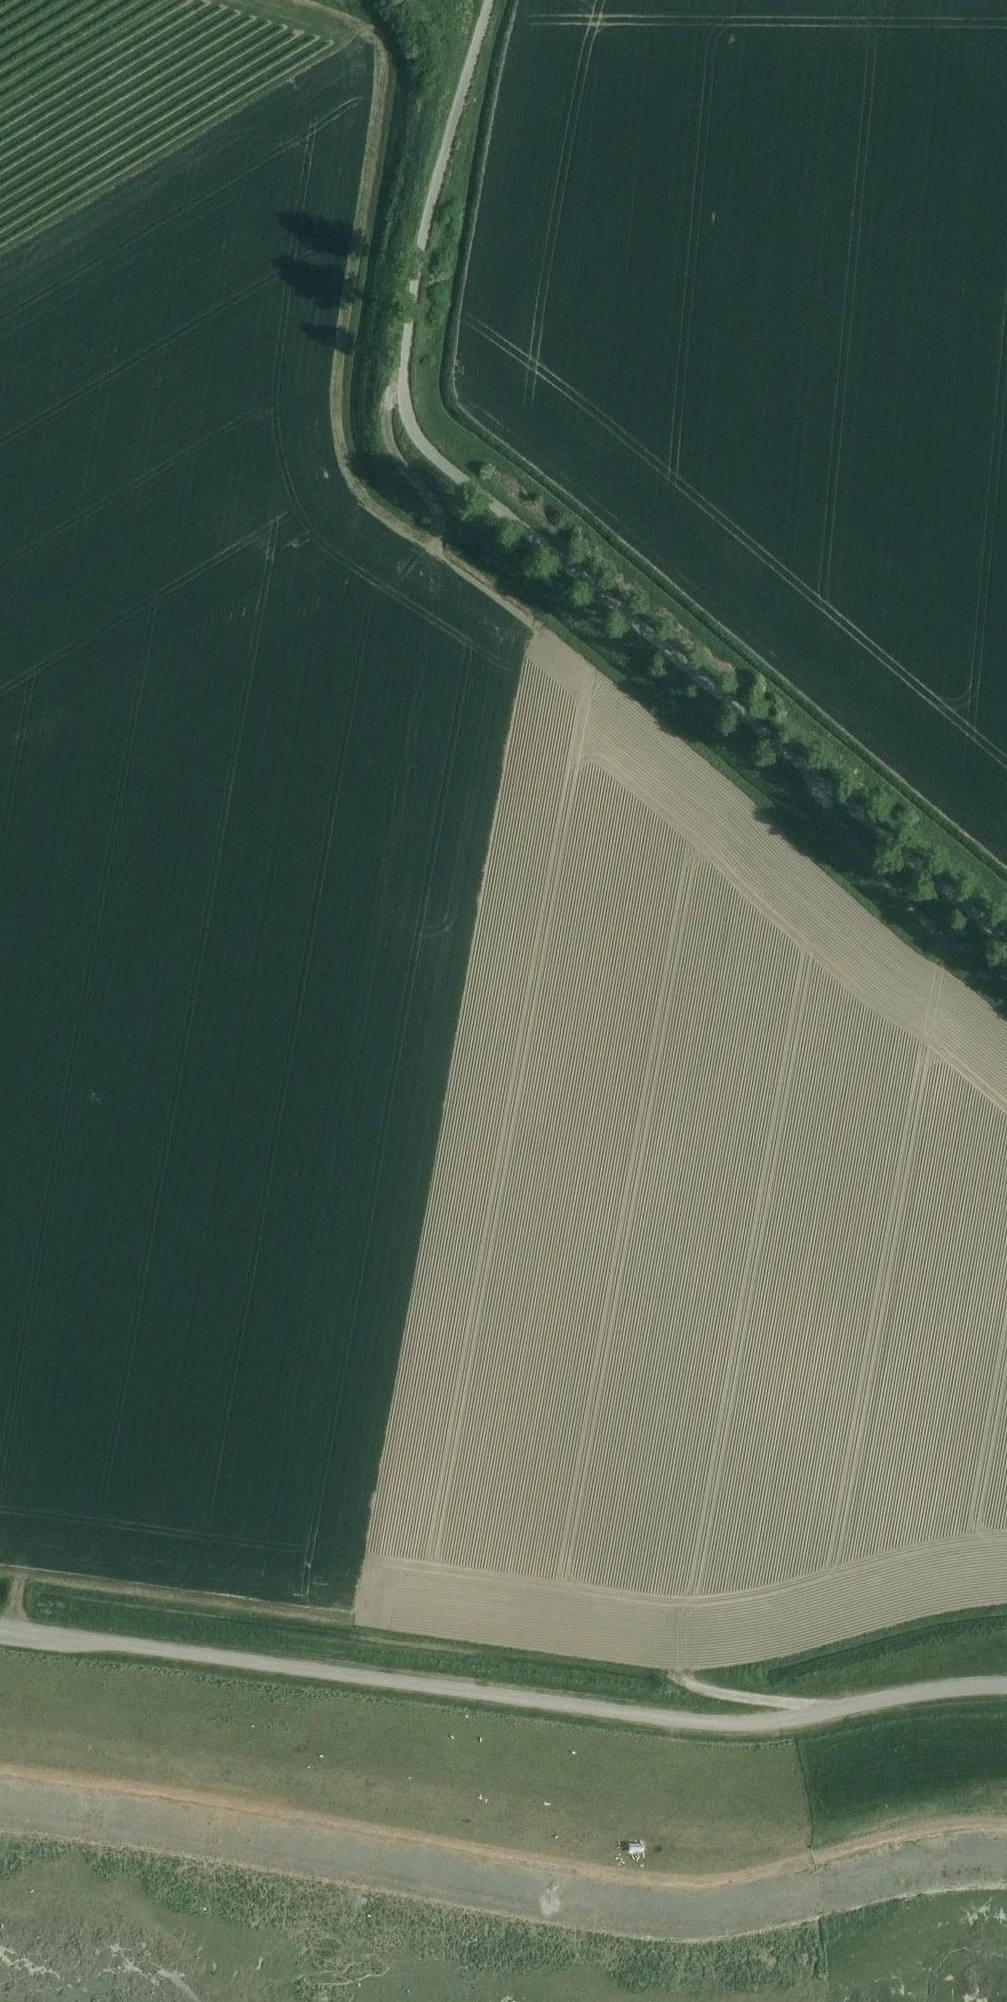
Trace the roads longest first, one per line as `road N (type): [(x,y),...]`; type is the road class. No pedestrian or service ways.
road 1 (unclassified): [(1006,950),(432,453),(406,415),(405,338),(436,171),(488,0)]
road 2 (unclassified): [(1006,1686),(715,1724),(0,1627)]

